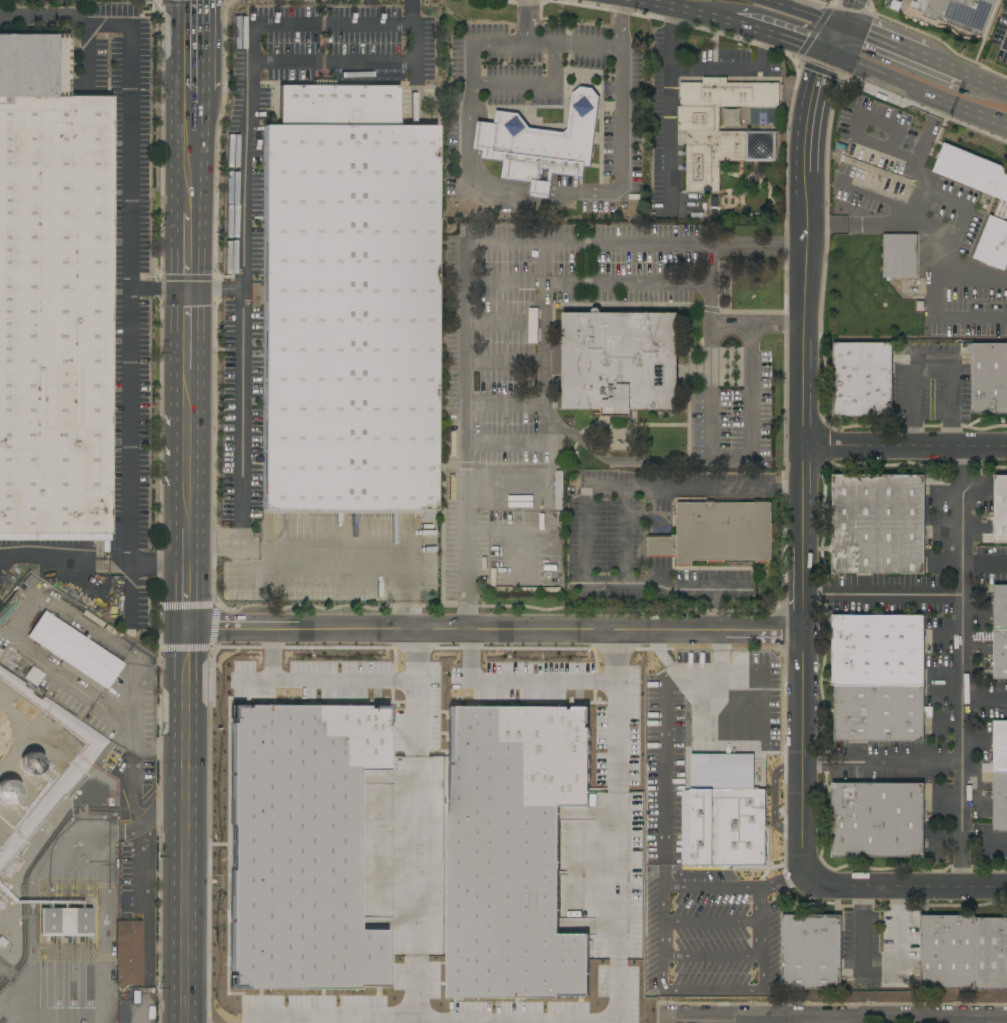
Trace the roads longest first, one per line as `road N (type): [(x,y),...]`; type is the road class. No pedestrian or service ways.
road 1 (tertiary): [(807,171),(802,865),(819,884),(856,890)]
road 2 (residential): [(185,627),(802,632)]
road 3 (secondary): [(182,1022),(185,627)]
road 4 (residential): [(664,1018),(1006,1018)]
road 5 (secondary): [(188,290),(191,0)]
road 6 (residential): [(1006,449),(803,449)]
road 7 (primary): [(826,55),(1006,125)]
road 8 (residential): [(856,890),(1006,889)]
road 9 (secondary): [(186,523),(186,391)]

